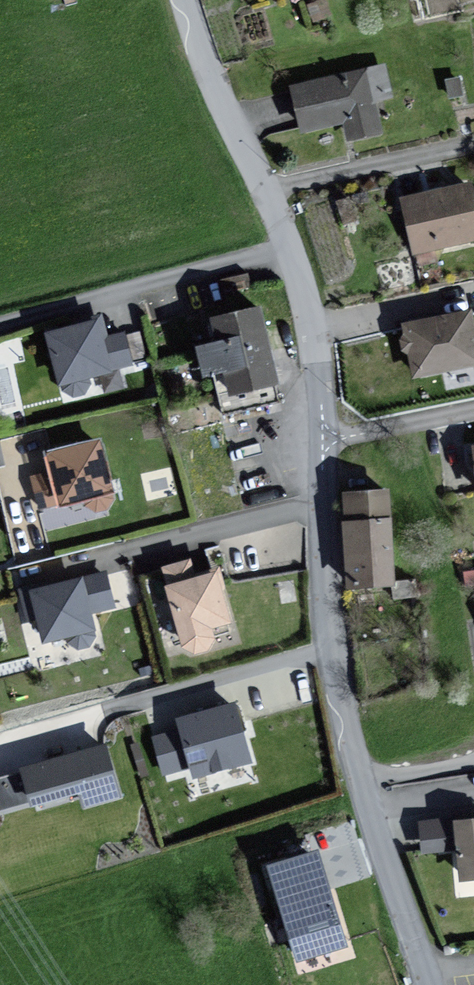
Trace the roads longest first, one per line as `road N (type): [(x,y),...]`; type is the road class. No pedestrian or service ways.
road 1 (unclassified): [(427,984),(345,739),(330,649)]
road 2 (residential): [(286,247),(0,326)]
road 3 (residential): [(320,510),(34,575)]
road 4 (residential): [(104,713),(330,649)]
road 5 (residential): [(473,147),(263,194)]
road 6 (unclassified): [(263,194),(214,95),(183,0)]
road 7 (unclassified): [(318,438),(310,314),(286,247)]
road 8 (residential): [(473,412),(318,438)]
road 9 (unclassified): [(330,649),(320,510)]

